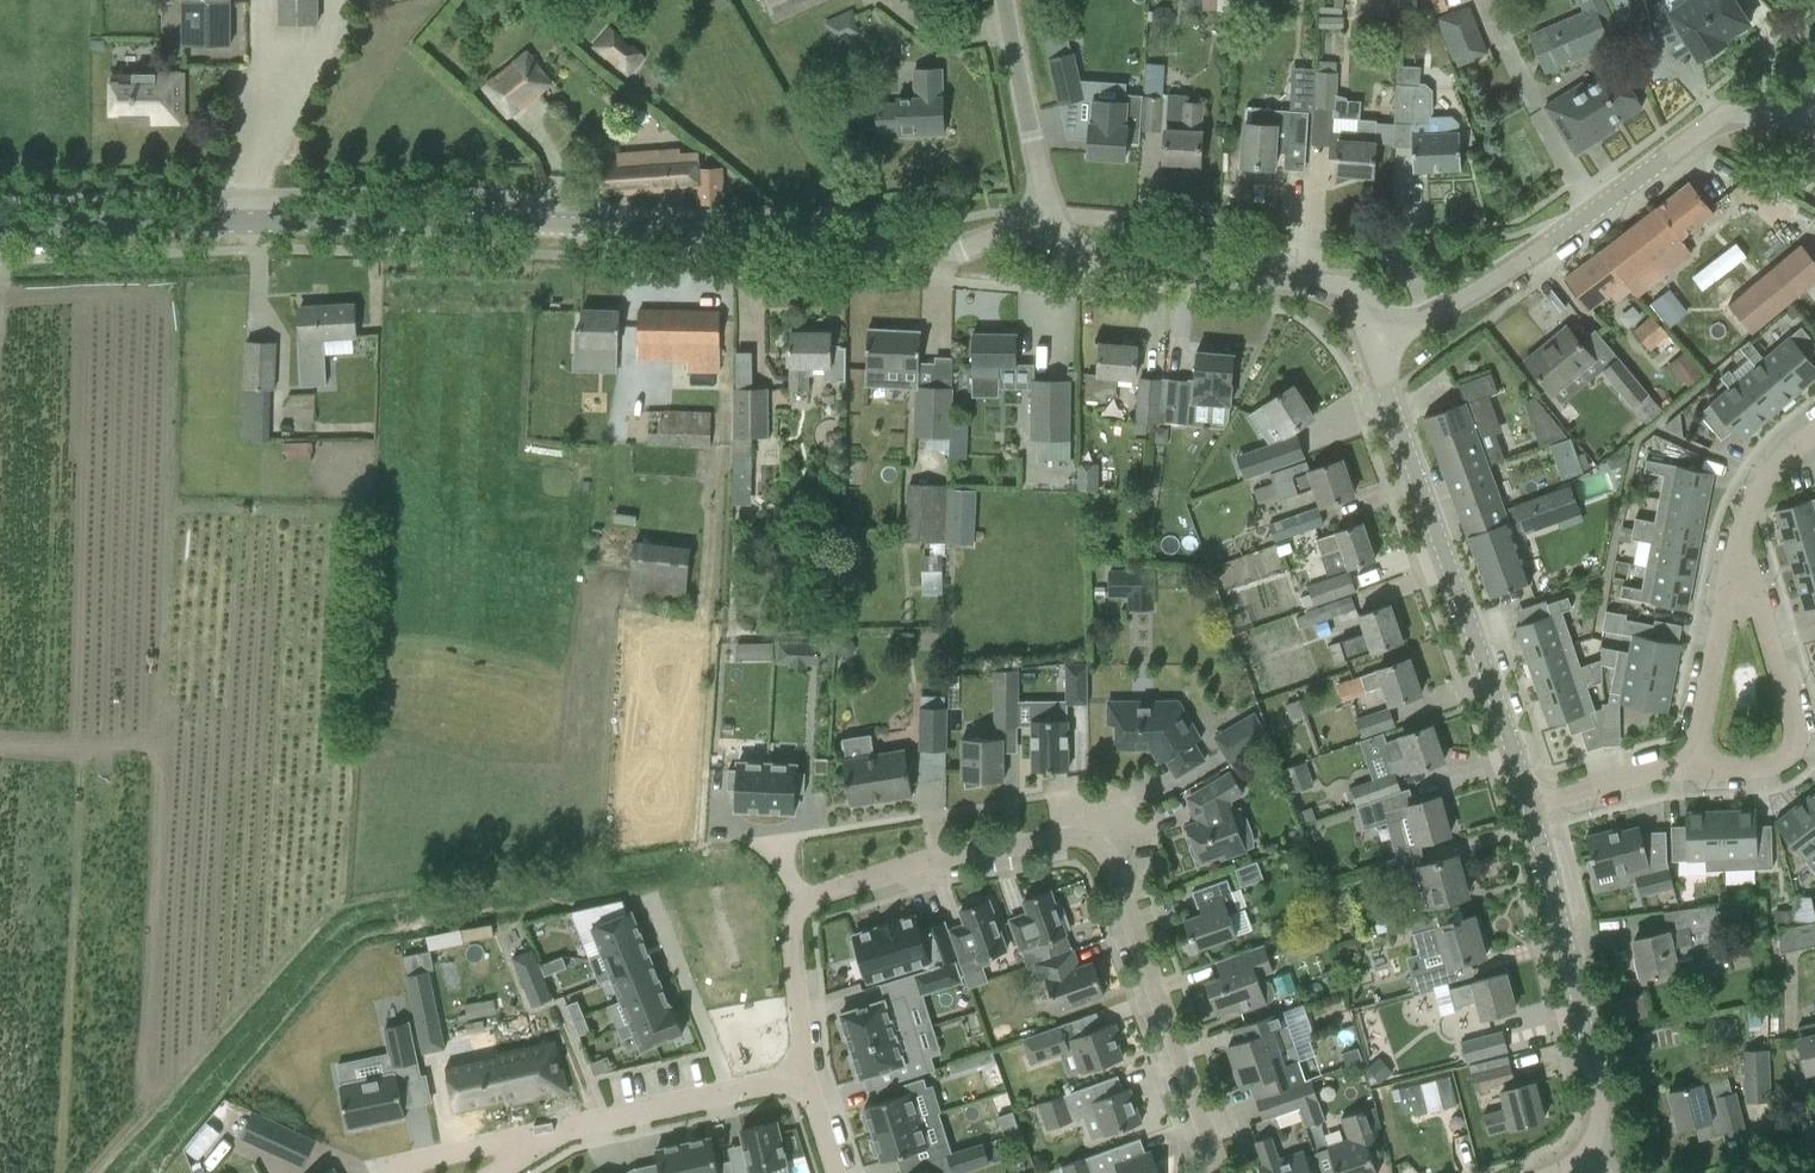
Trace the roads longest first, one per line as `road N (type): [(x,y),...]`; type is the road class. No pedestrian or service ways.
road 1 (tertiary): [(0,231),(252,219),(493,221),(938,255),(1039,231)]
road 2 (residential): [(1220,1172),(1114,876),(1104,852),(1080,840),(938,858),(804,901),(790,924),(789,959),(803,1074)]
road 3 (tertiary): [(1371,353),(1584,221),(1714,119),(1753,113),(1814,122)]
road 4 (tertiary): [(1529,804),(1371,353)]
road 5 (tertiary): [(1039,231),(1098,266),(1347,291),(1371,353)]
road 6 (tertiary): [(1593,1156),(1601,1112),(1593,1063),(1529,804)]
road 7 (residential): [(1699,765),(1724,773),(1770,769),(1794,751),(1795,726),(1758,595),(1733,571)]
road 8 (residential): [(803,1074),(554,1134)]
road 9 (unclassified): [(1039,231),(1042,212),(1002,0)]
road 10 (residential): [(1699,765),(1733,571)]
road 11 (residential): [(1529,804),(1699,765)]
road 12 (residential): [(1733,571),(1750,505),(1814,433)]
road 13 (residential): [(554,1134),(400,1172)]
road 14 (track): [(0,750),(141,747)]

